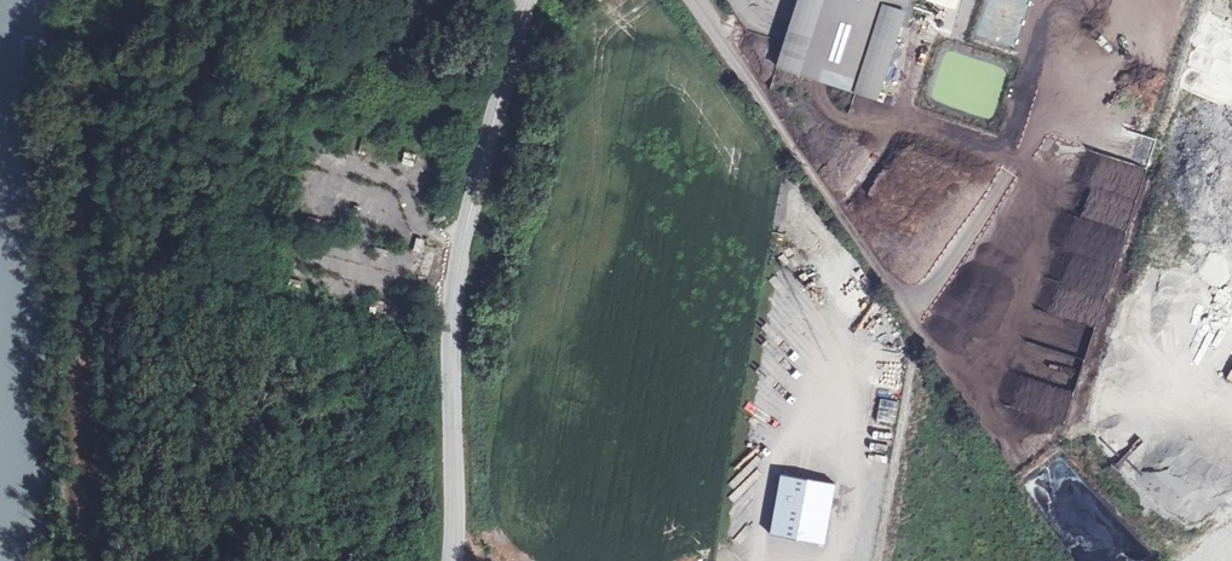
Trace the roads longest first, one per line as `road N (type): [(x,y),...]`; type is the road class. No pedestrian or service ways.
road 1 (tertiary): [(451,560),(451,295),(525,0)]
road 2 (track): [(83,560),(81,306),(91,189),(83,136)]

